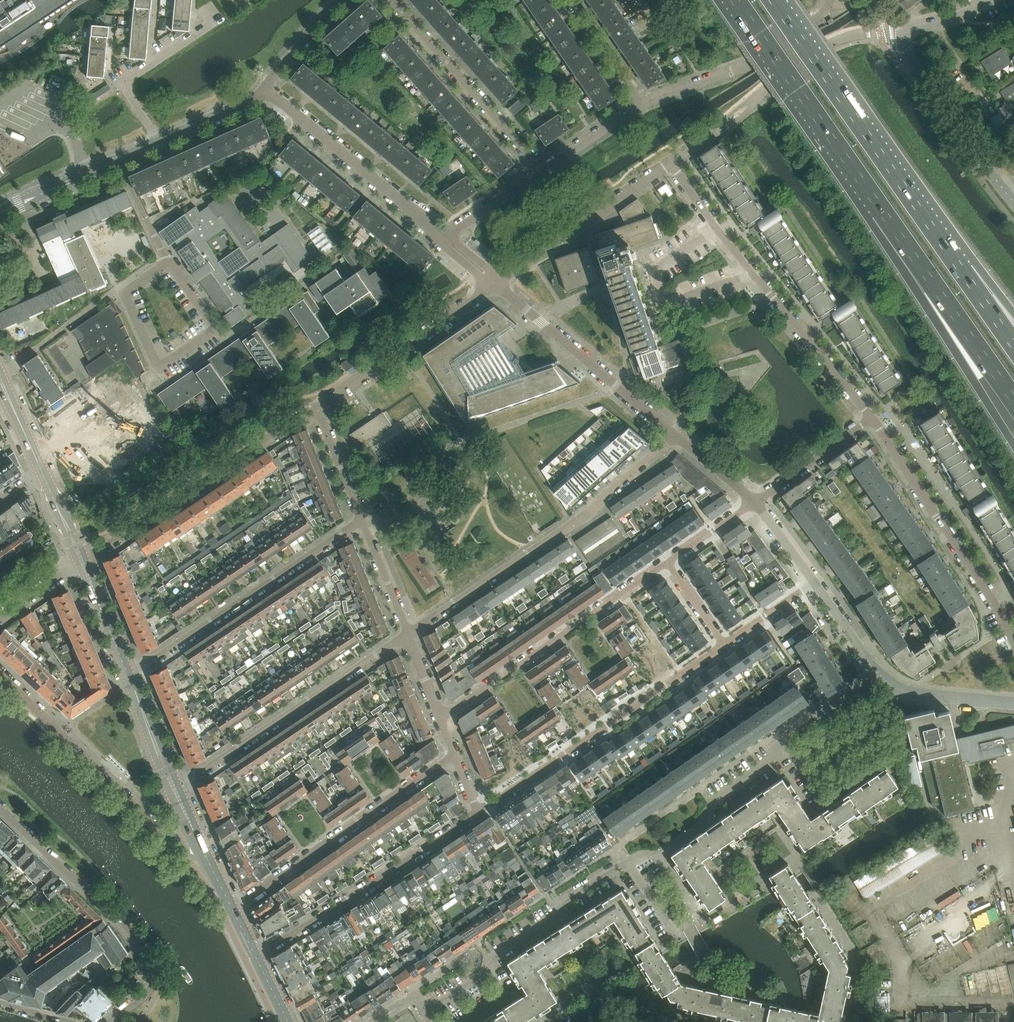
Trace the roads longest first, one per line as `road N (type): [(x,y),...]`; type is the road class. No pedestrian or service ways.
road 1 (residential): [(401,1003),(414,994),(425,1010),(488,971),(490,959),(549,922),(564,902),(702,823),(713,800),(773,759),(783,737),(875,675)]
road 2 (residential): [(408,634),(594,508),(675,434)]
road 3 (residential): [(873,418),(671,161)]
road 4 (motorway): [(949,248),(773,0)]
road 5 (residential): [(478,812),(725,644)]
road 6 (residential): [(105,1021),(148,990),(146,953),(0,809)]
road 7 (residential): [(129,678),(361,521)]
road 8 (residential): [(83,561),(317,407)]
road 9 (residential): [(174,787),(408,634)]
road 10 (residential): [(441,718),(668,562)]
road 11 (residential): [(231,910),(456,754)]
road 12 (motorway): [(882,211),(927,304),(1013,444)]
road 13 (residential): [(253,955),(478,812)]
road 14 (residential): [(1013,640),(873,418)]
road 15 (motorway): [(735,0),(882,211)]
road 16 (residential): [(0,674),(160,832),(190,824)]
road 17 (unclassified): [(880,32),(821,47),(671,161)]
road 18 (residential): [(675,434),(496,284)]
road 19 (residential): [(447,240),(266,94)]
road 20 (motorway): [(882,211),(1013,400)]
road 21 (residential): [(542,170),(392,0)]
road 22 (residential): [(169,262),(124,293),(158,368),(217,328),(207,315)]
road 23 (unclassified): [(640,106),(756,61),(819,18),(831,0)]
road 24 (residential): [(317,407),(496,284)]
road 25 (residential): [(496,284),(671,161)]
road 26 (unclassified): [(1013,204),(910,64),(903,36)]
road 27 (residential): [(162,141),(121,83),(211,25),(201,11)]
road 28 (residential): [(754,502),(873,418)]
road 29 (residential): [(1013,703),(905,693),(875,675)]
road 30 (residential): [(640,106),(571,0)]
road 31 (secondary): [(129,678),(83,561)]
road 32 (residential): [(0,219),(111,165)]
road 33 (residential): [(266,94),(268,82),(343,0)]
road 34 (residential): [(408,634),(361,521)]
road 35 (residential): [(361,521),(317,407)]

